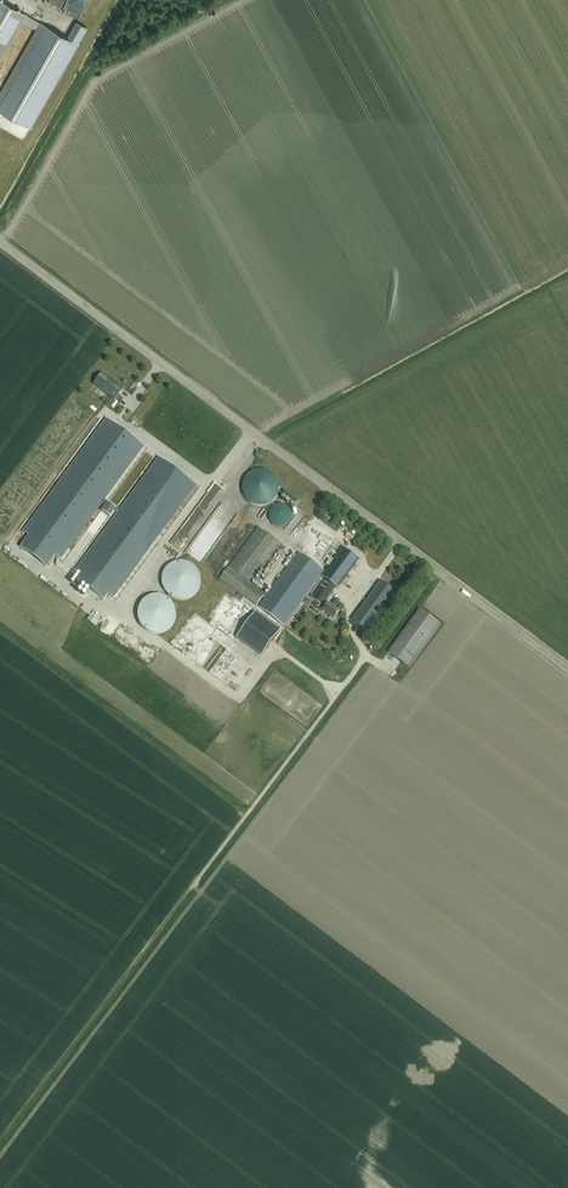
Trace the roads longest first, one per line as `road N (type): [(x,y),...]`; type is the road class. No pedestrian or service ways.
road 1 (tertiary): [(567,669),(0,242)]

